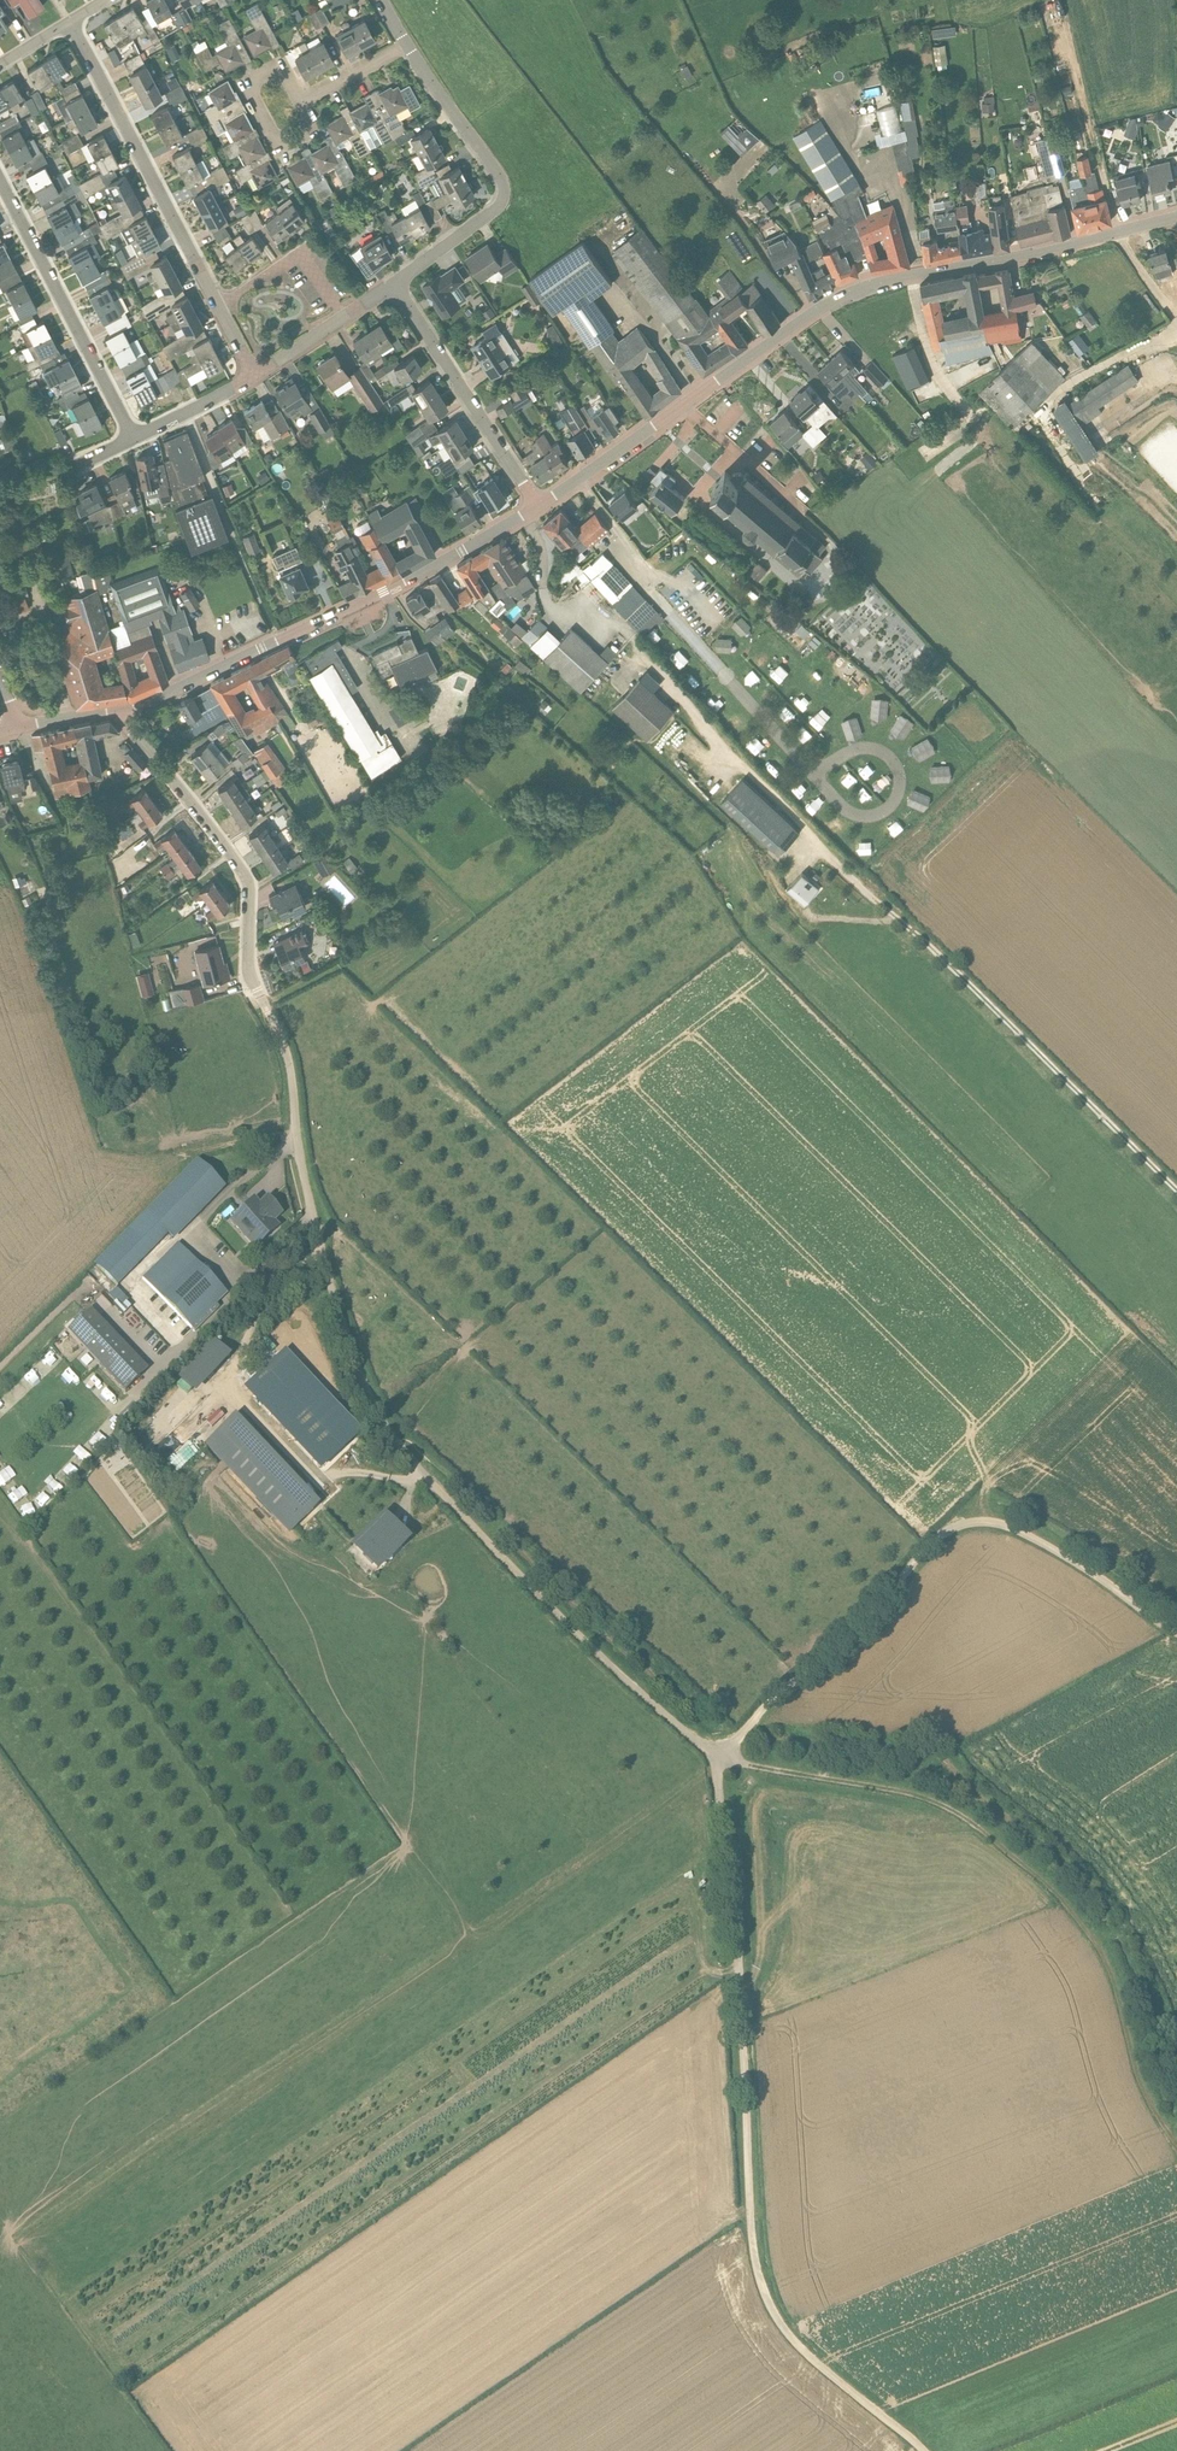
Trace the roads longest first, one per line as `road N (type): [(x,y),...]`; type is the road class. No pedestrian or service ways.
road 1 (unclassified): [(1176,1632),(1019,1531),(970,1522),(929,1544),(856,1631),(773,1698),(721,1756),(701,1747),(515,1570),(415,1465),(377,1410),(325,1261),(285,1047),(250,973),(248,883),(122,709)]
road 2 (track): [(923,2450),(798,2344),(760,2283),(721,1756),(931,1800),(1036,1874),(1107,1965),(1143,2085),(1176,2149)]
road 3 (tertiary): [(537,506),(846,294),(1176,217)]
road 4 (tertiary): [(122,709),(404,582),(537,506)]
road 5 (residential): [(254,375),(69,22)]
road 6 (residential): [(394,284),(492,212),(504,188),(408,44)]
road 7 (residential): [(133,439),(0,181)]
road 8 (residential): [(537,506),(394,284)]
road 9 (residential): [(254,375),(394,284)]
road 10 (residential): [(281,74),(249,89),(279,142),(307,128),(305,99)]
road 11 (residential): [(133,439),(254,375)]

